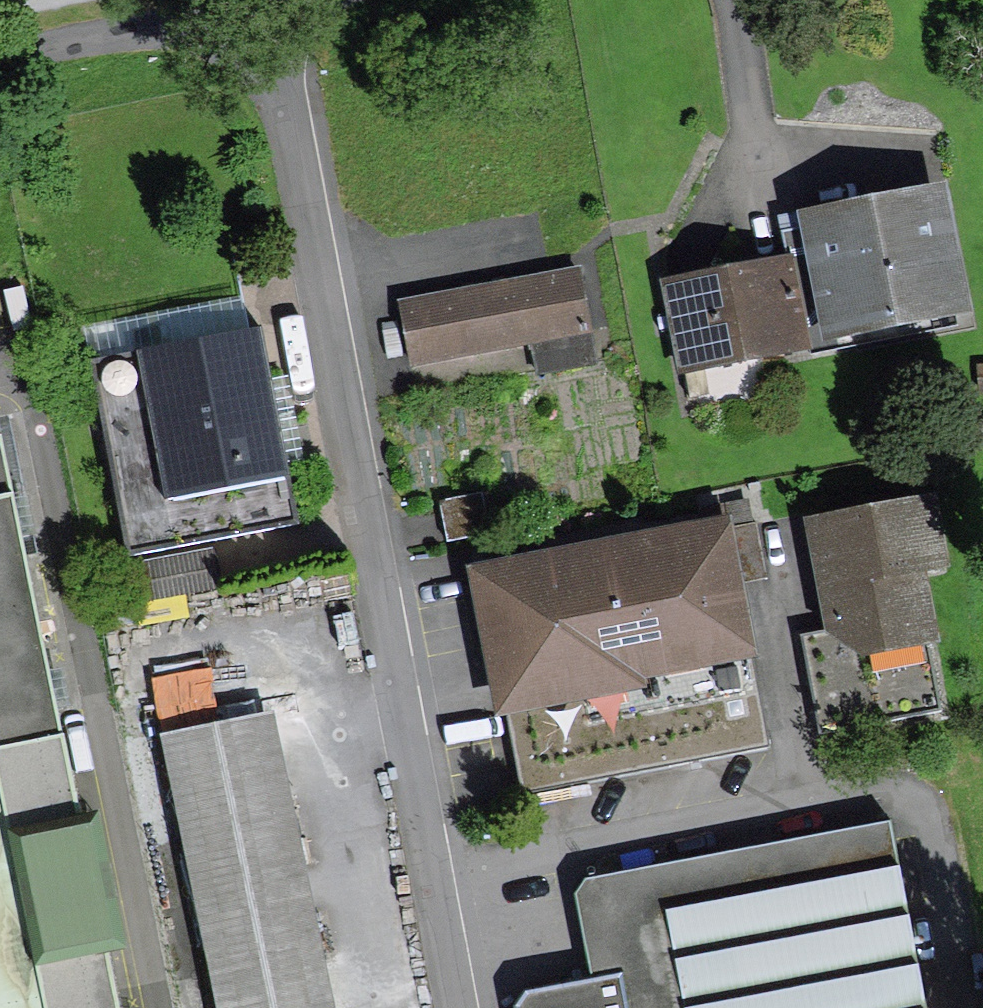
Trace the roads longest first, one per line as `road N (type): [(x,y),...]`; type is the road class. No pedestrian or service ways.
road 1 (residential): [(456,1007),(262,5)]
road 2 (residential): [(0,61),(262,5)]

